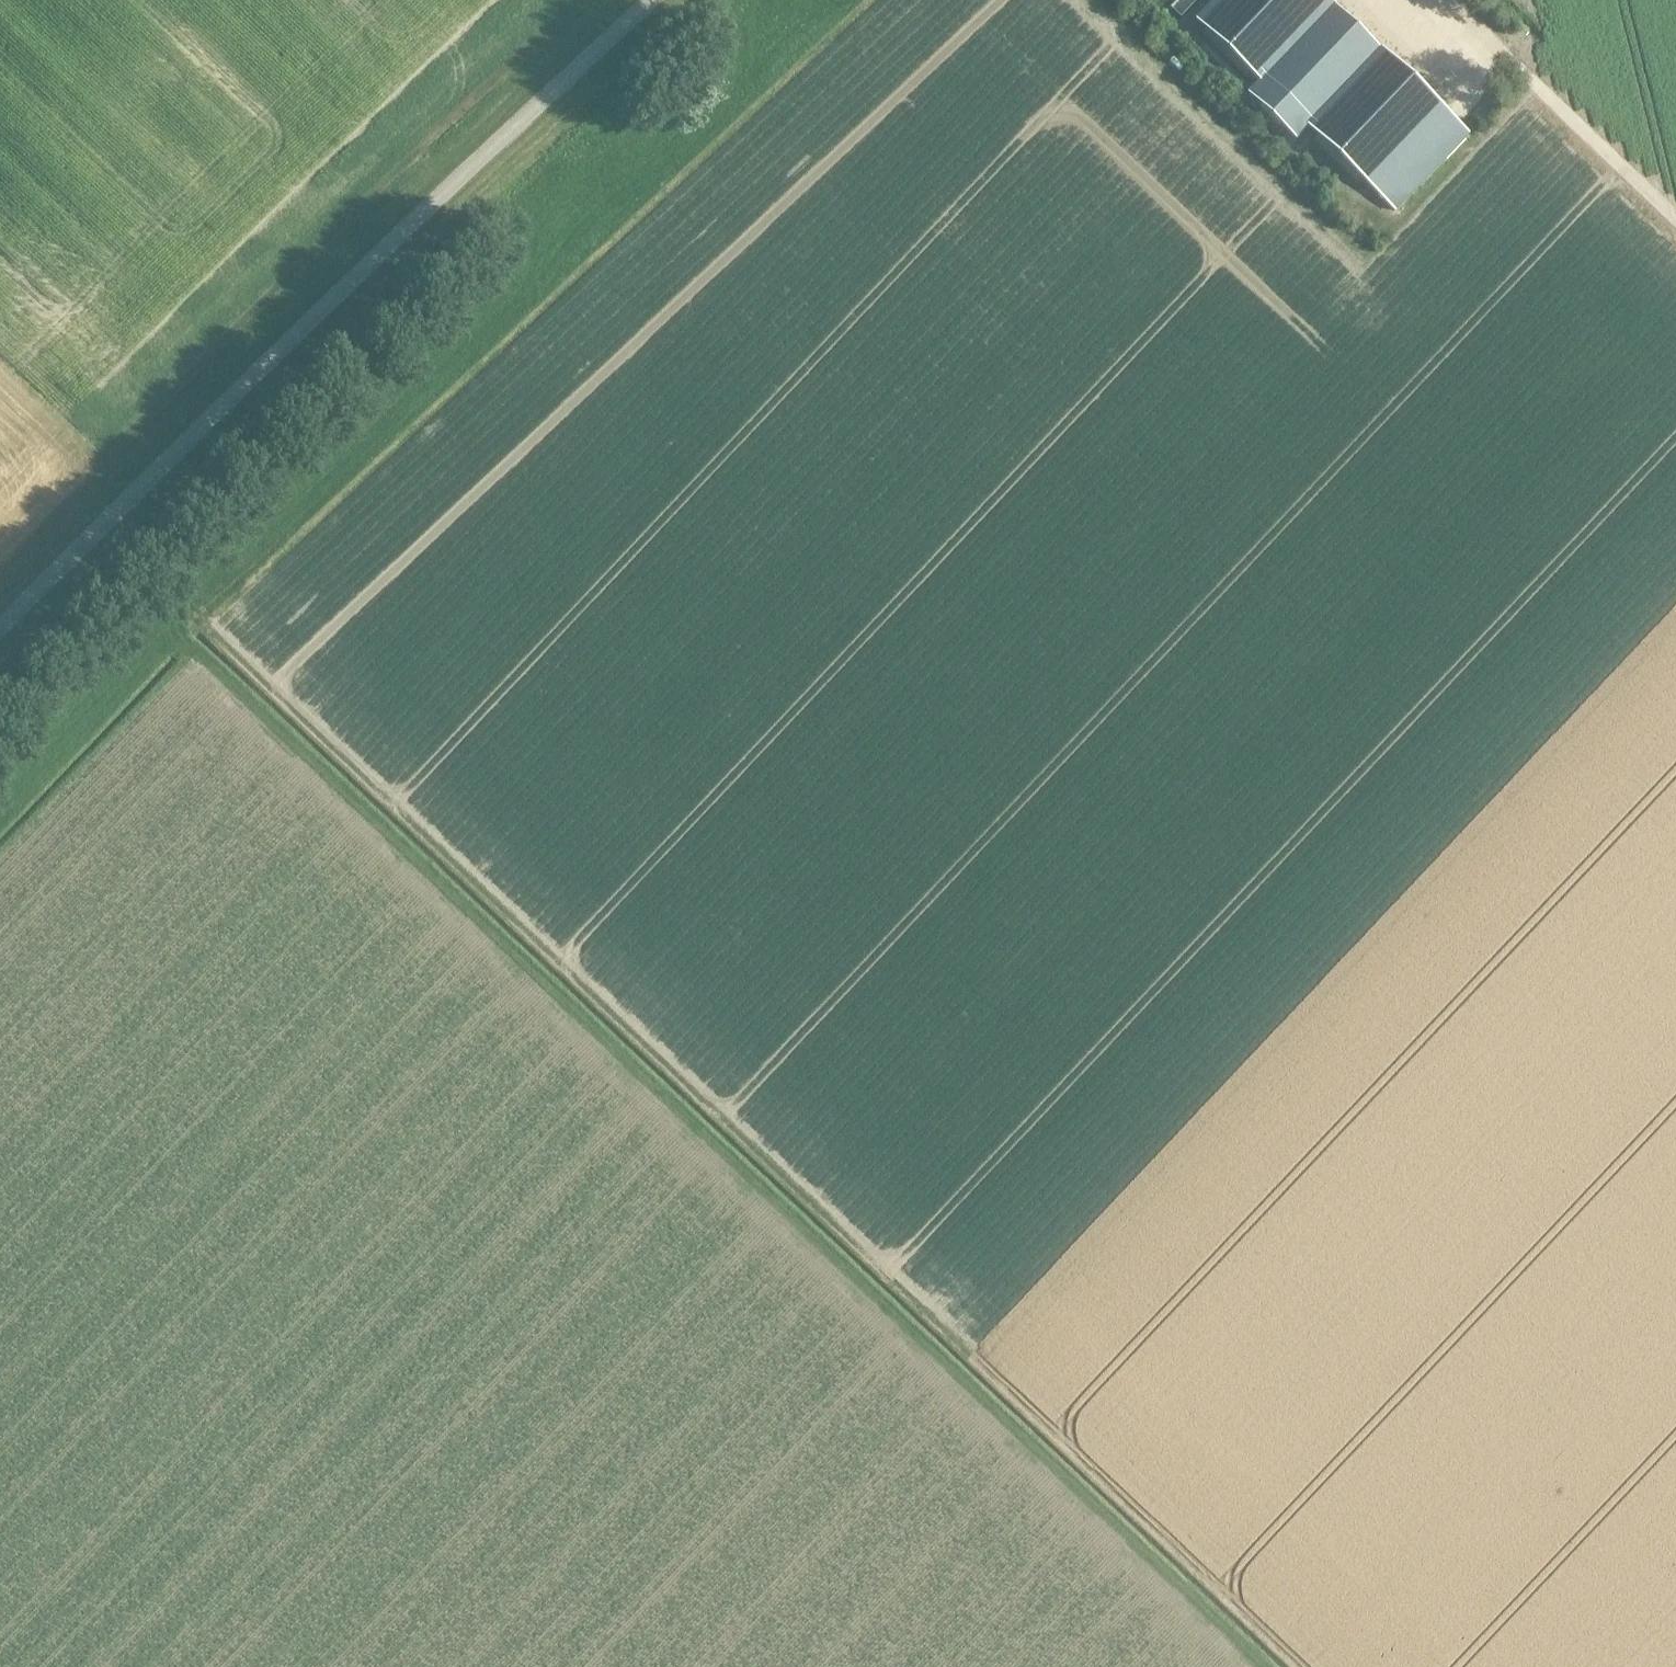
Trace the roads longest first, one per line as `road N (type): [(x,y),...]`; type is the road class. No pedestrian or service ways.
road 1 (unclassified): [(0,638),(250,383),(649,0)]
road 2 (track): [(1534,84),(1675,220)]

